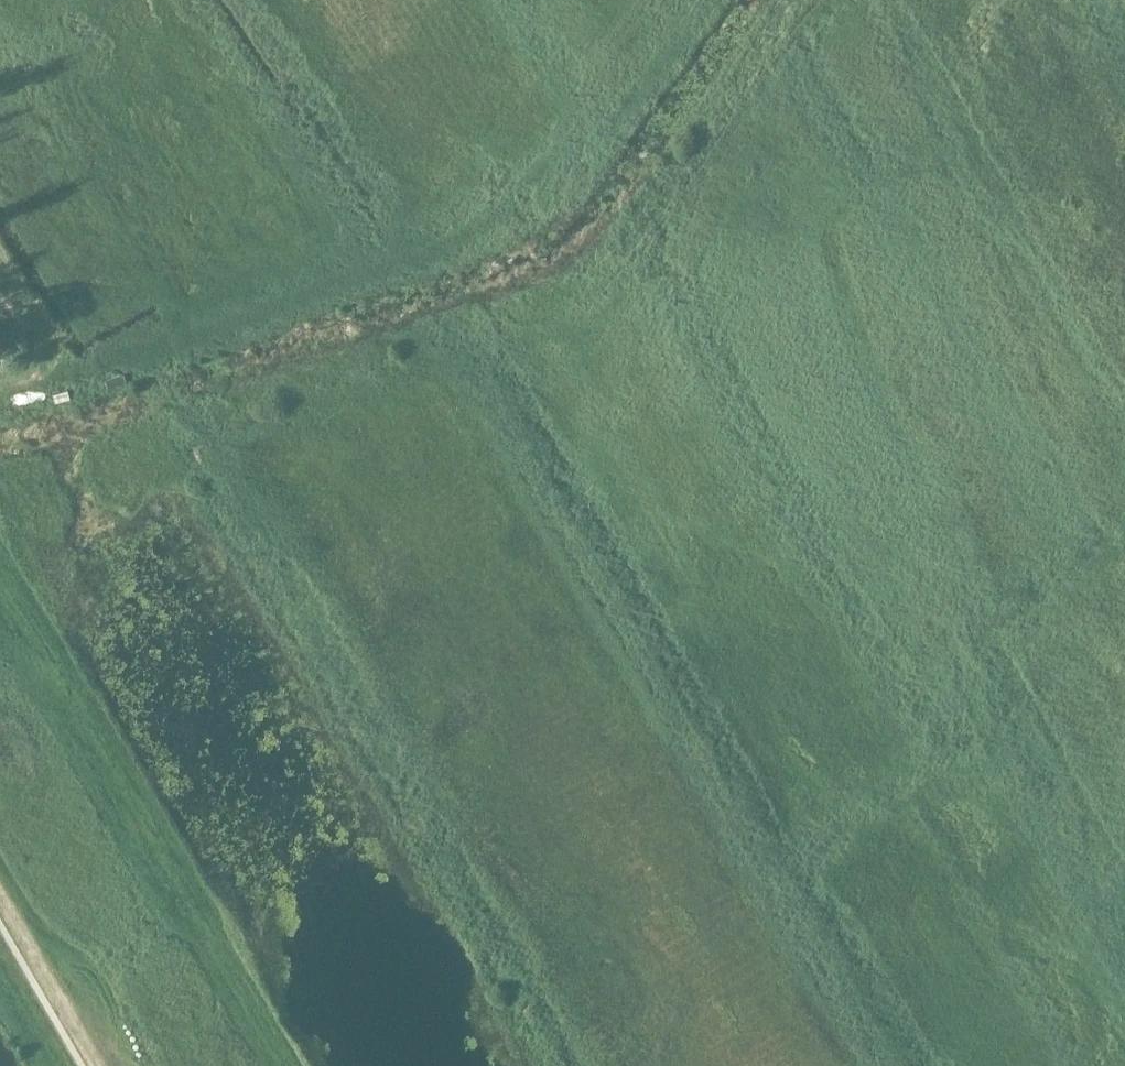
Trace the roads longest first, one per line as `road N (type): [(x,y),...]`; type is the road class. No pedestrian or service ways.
road 1 (track): [(100,1065),(0,893)]

